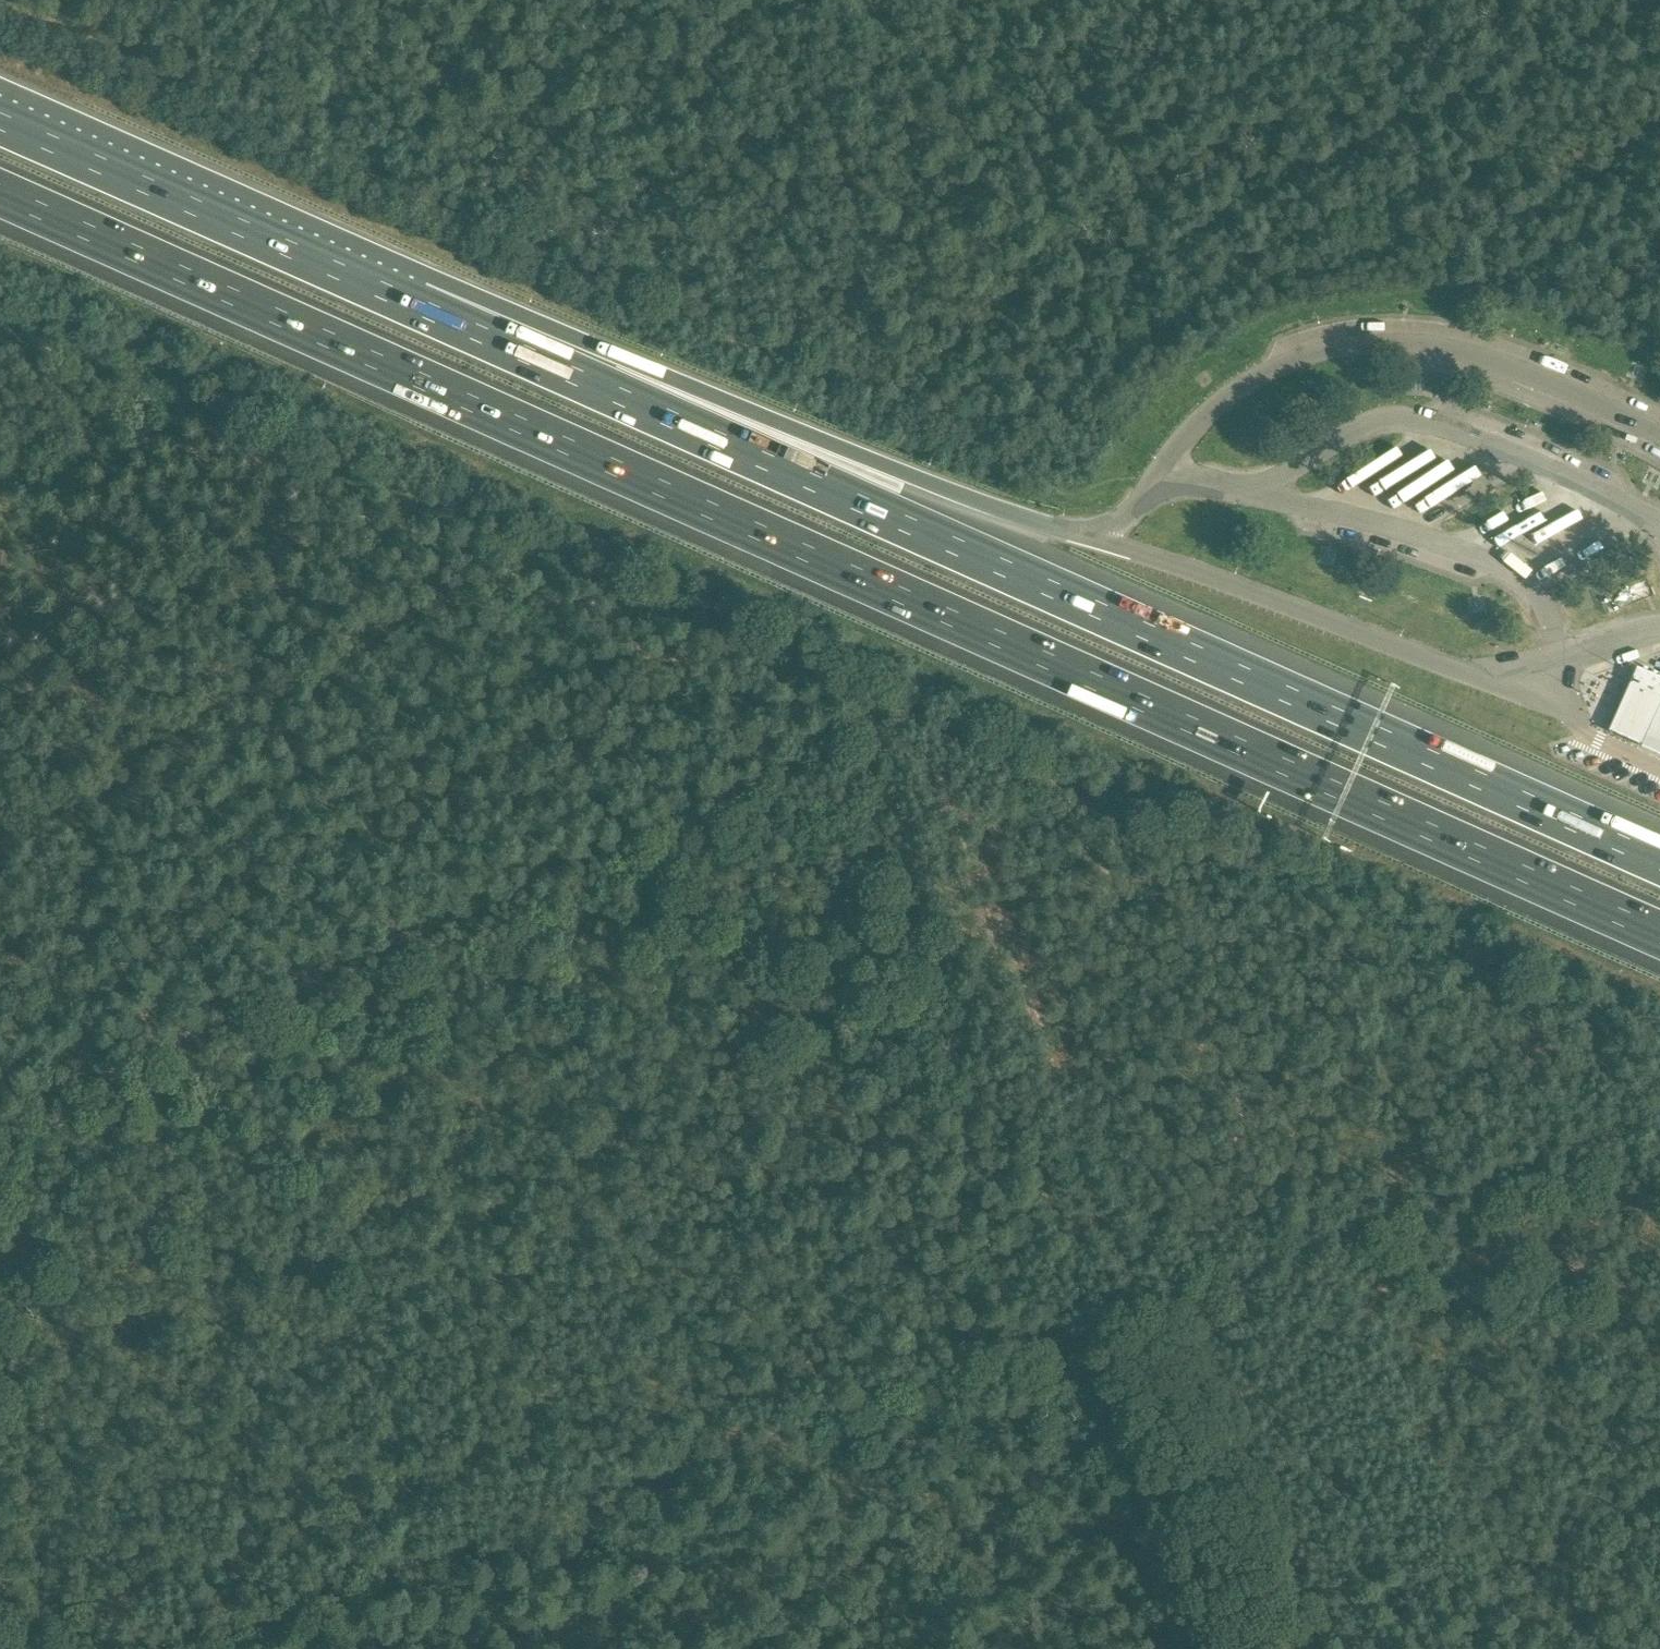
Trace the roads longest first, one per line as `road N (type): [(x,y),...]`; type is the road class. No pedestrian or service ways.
road 1 (motorway): [(0,196),(1659,936)]
road 2 (motorway): [(1659,861),(1,121)]
road 3 (motorway): [(1045,524),(910,476),(293,214),(1,121)]

